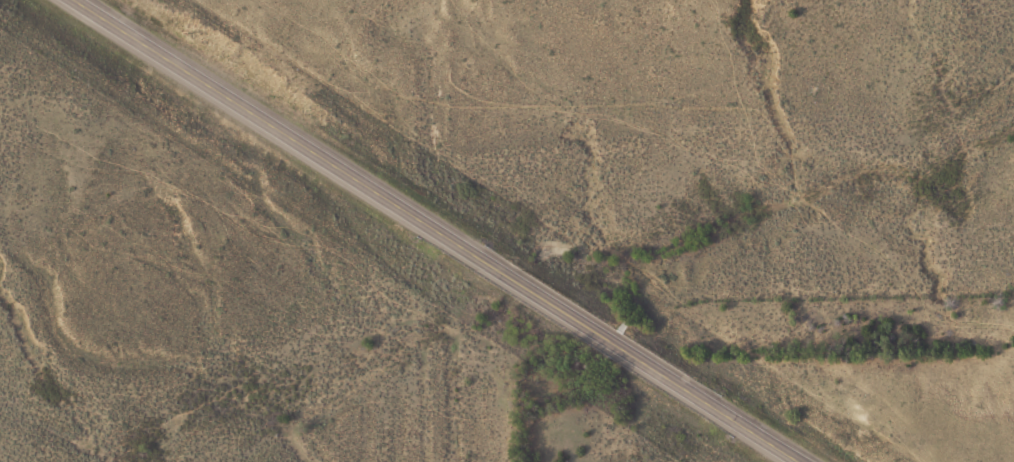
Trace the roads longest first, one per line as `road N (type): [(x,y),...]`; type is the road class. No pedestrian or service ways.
road 1 (secondary): [(71,0),(804,461)]

